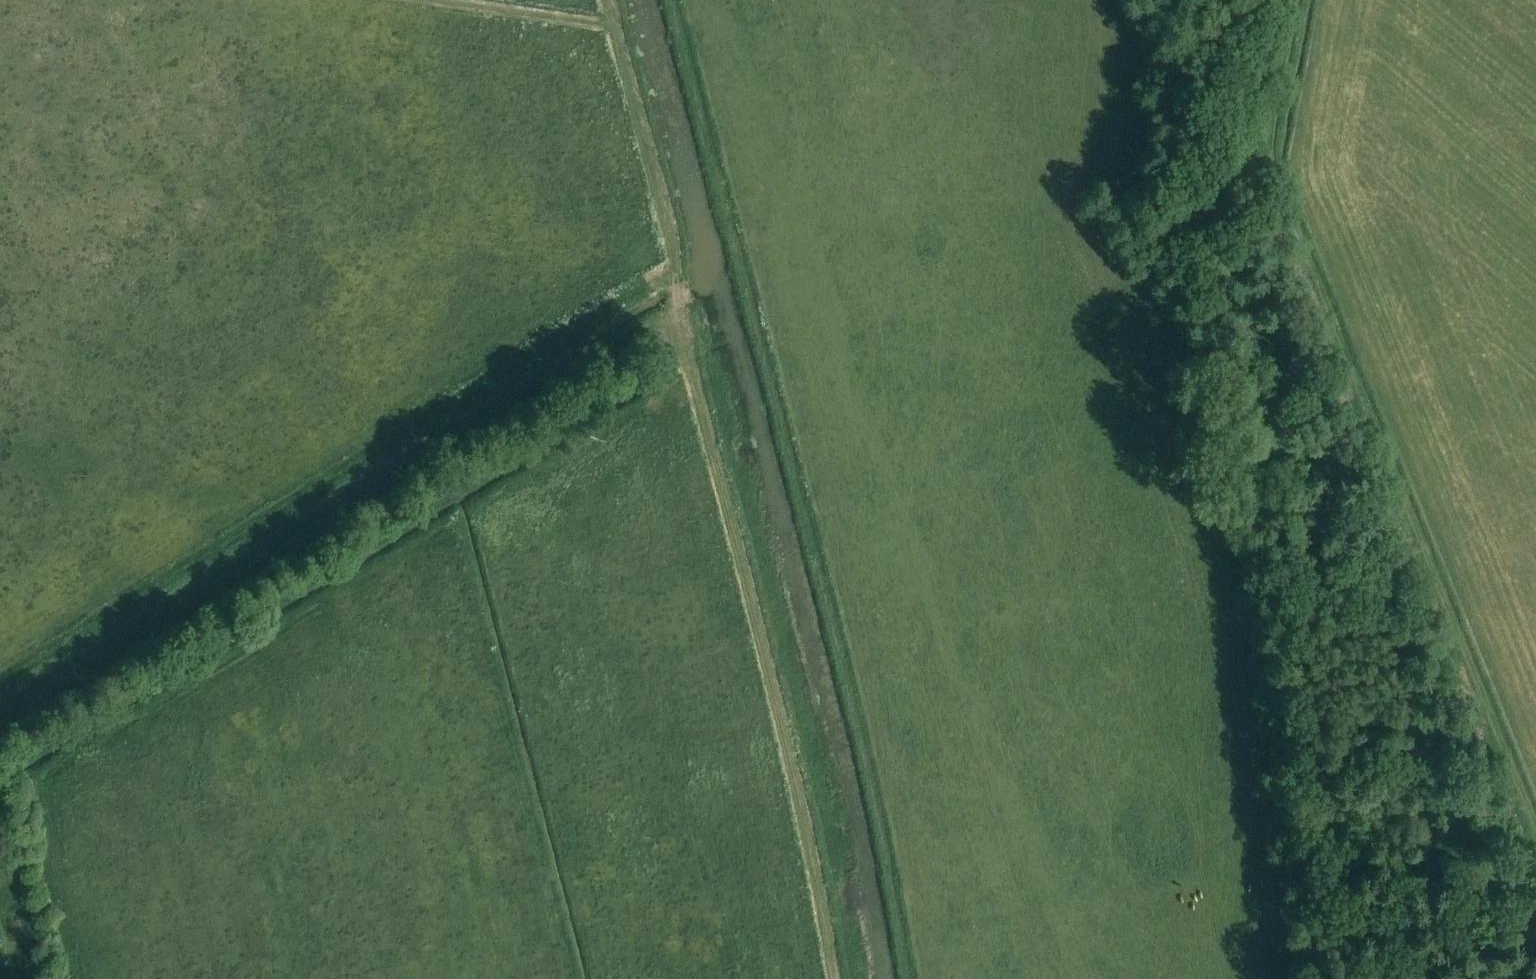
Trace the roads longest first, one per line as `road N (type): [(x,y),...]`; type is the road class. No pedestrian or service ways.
road 1 (track): [(835,978),(822,886),(672,281),(678,258),(613,22)]
road 2 (track): [(1535,798),(1286,141),(1282,86),(1296,0)]
road 3 (track): [(672,281),(571,333),(0,688)]

